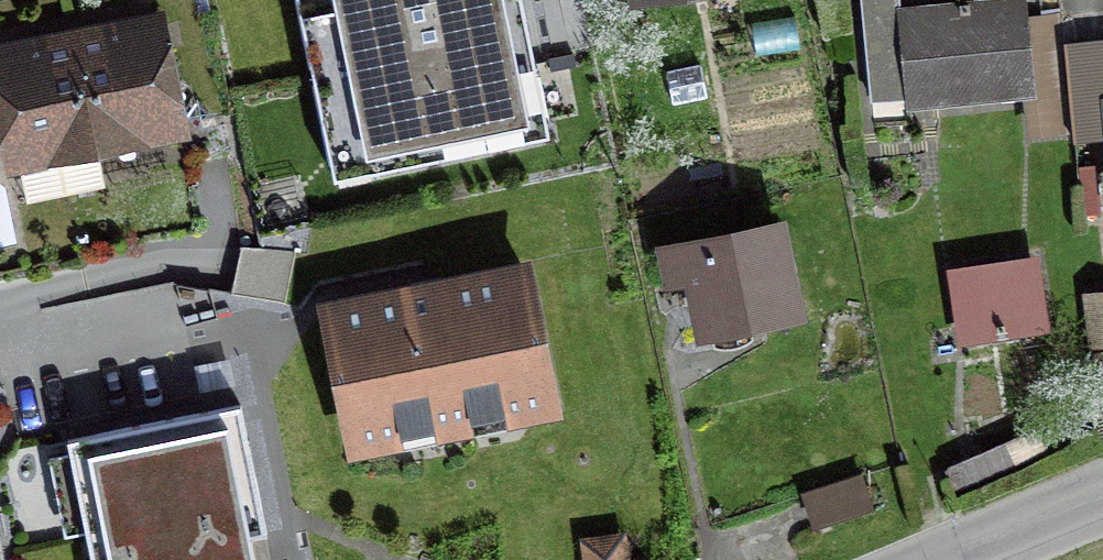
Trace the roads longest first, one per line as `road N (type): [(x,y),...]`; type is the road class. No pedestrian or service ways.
road 1 (tertiary): [(1102,504),(969,559)]

